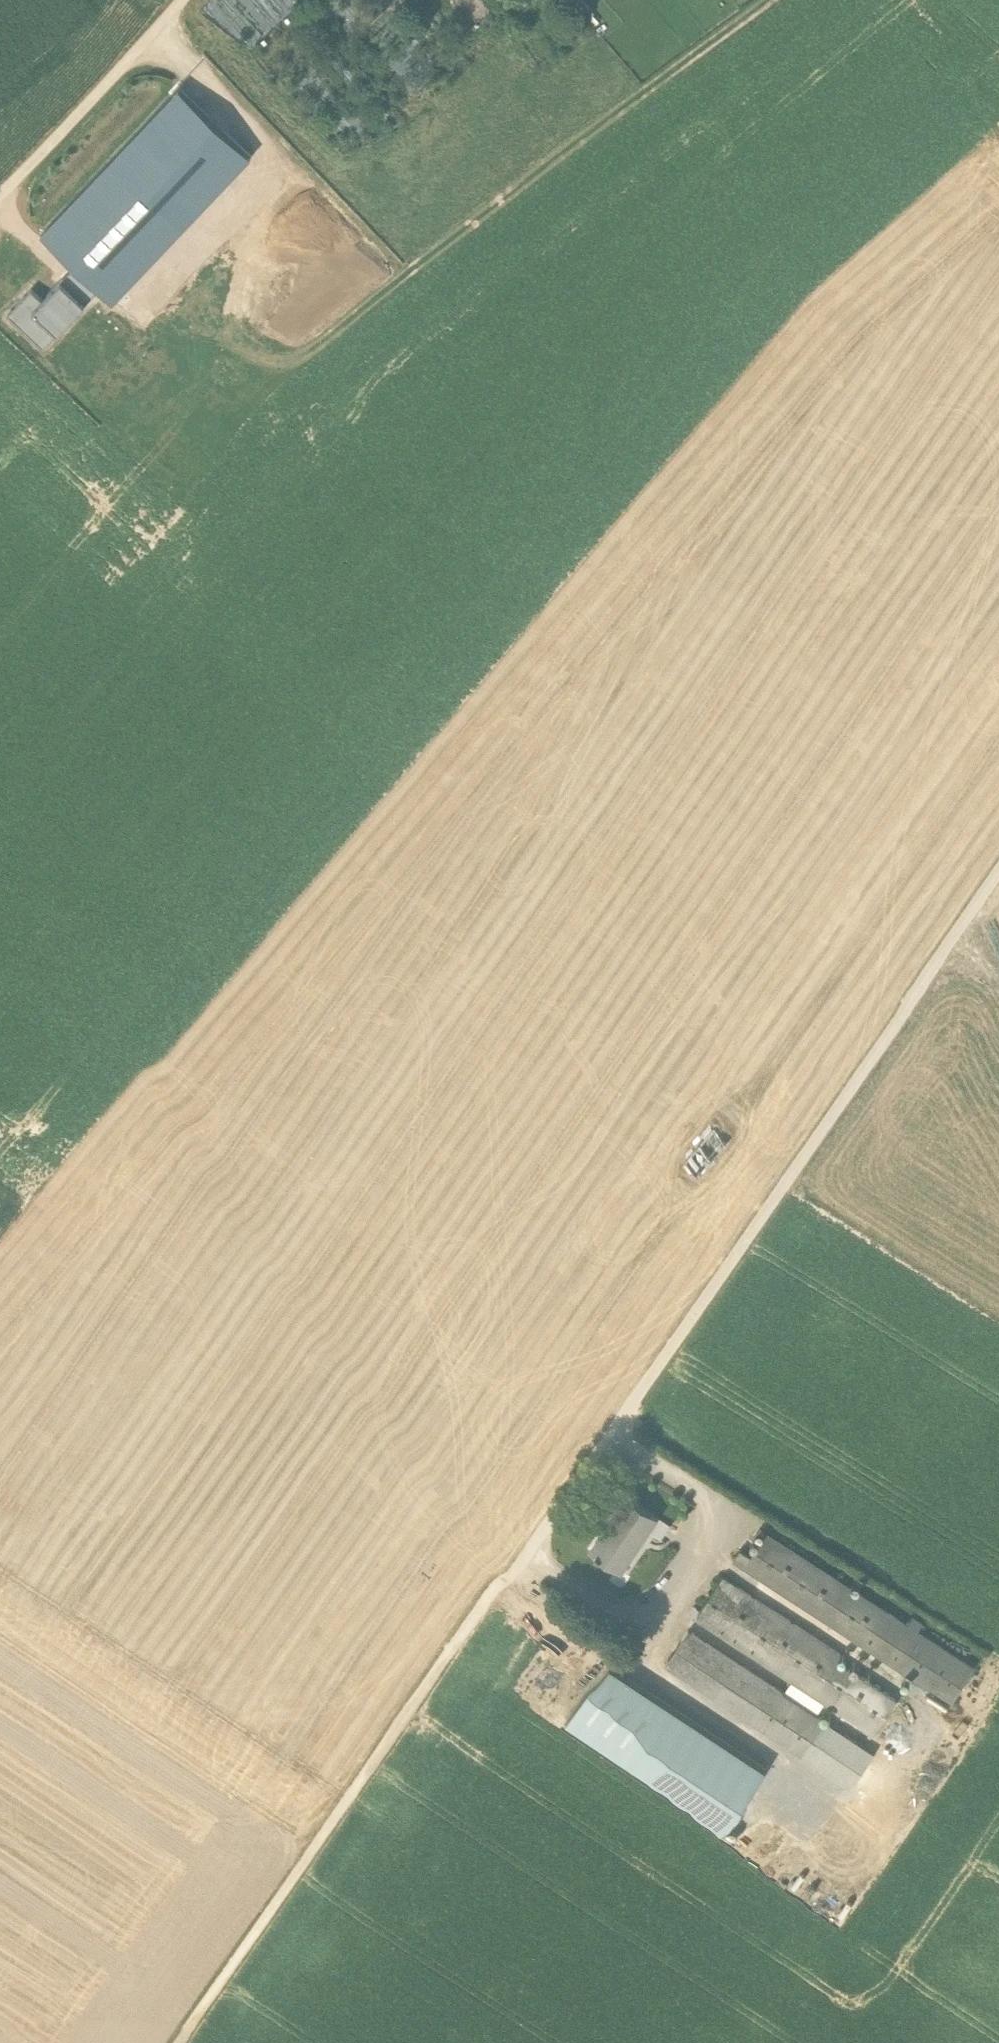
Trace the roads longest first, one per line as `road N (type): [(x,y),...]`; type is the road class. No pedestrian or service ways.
road 1 (unclassified): [(998,877),(179,2042)]
road 2 (unclassified): [(0,180),(166,0)]

